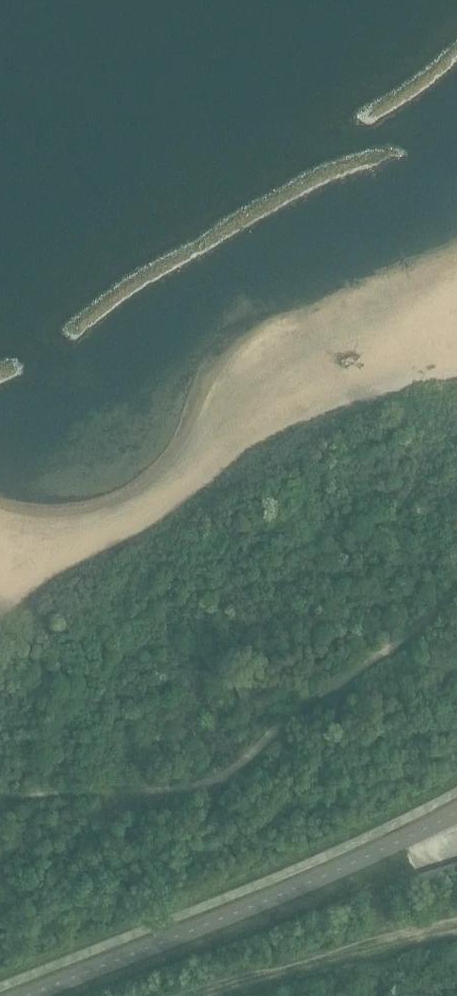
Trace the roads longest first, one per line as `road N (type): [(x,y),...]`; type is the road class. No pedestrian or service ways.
road 1 (unclassified): [(456,811),(29,995)]

